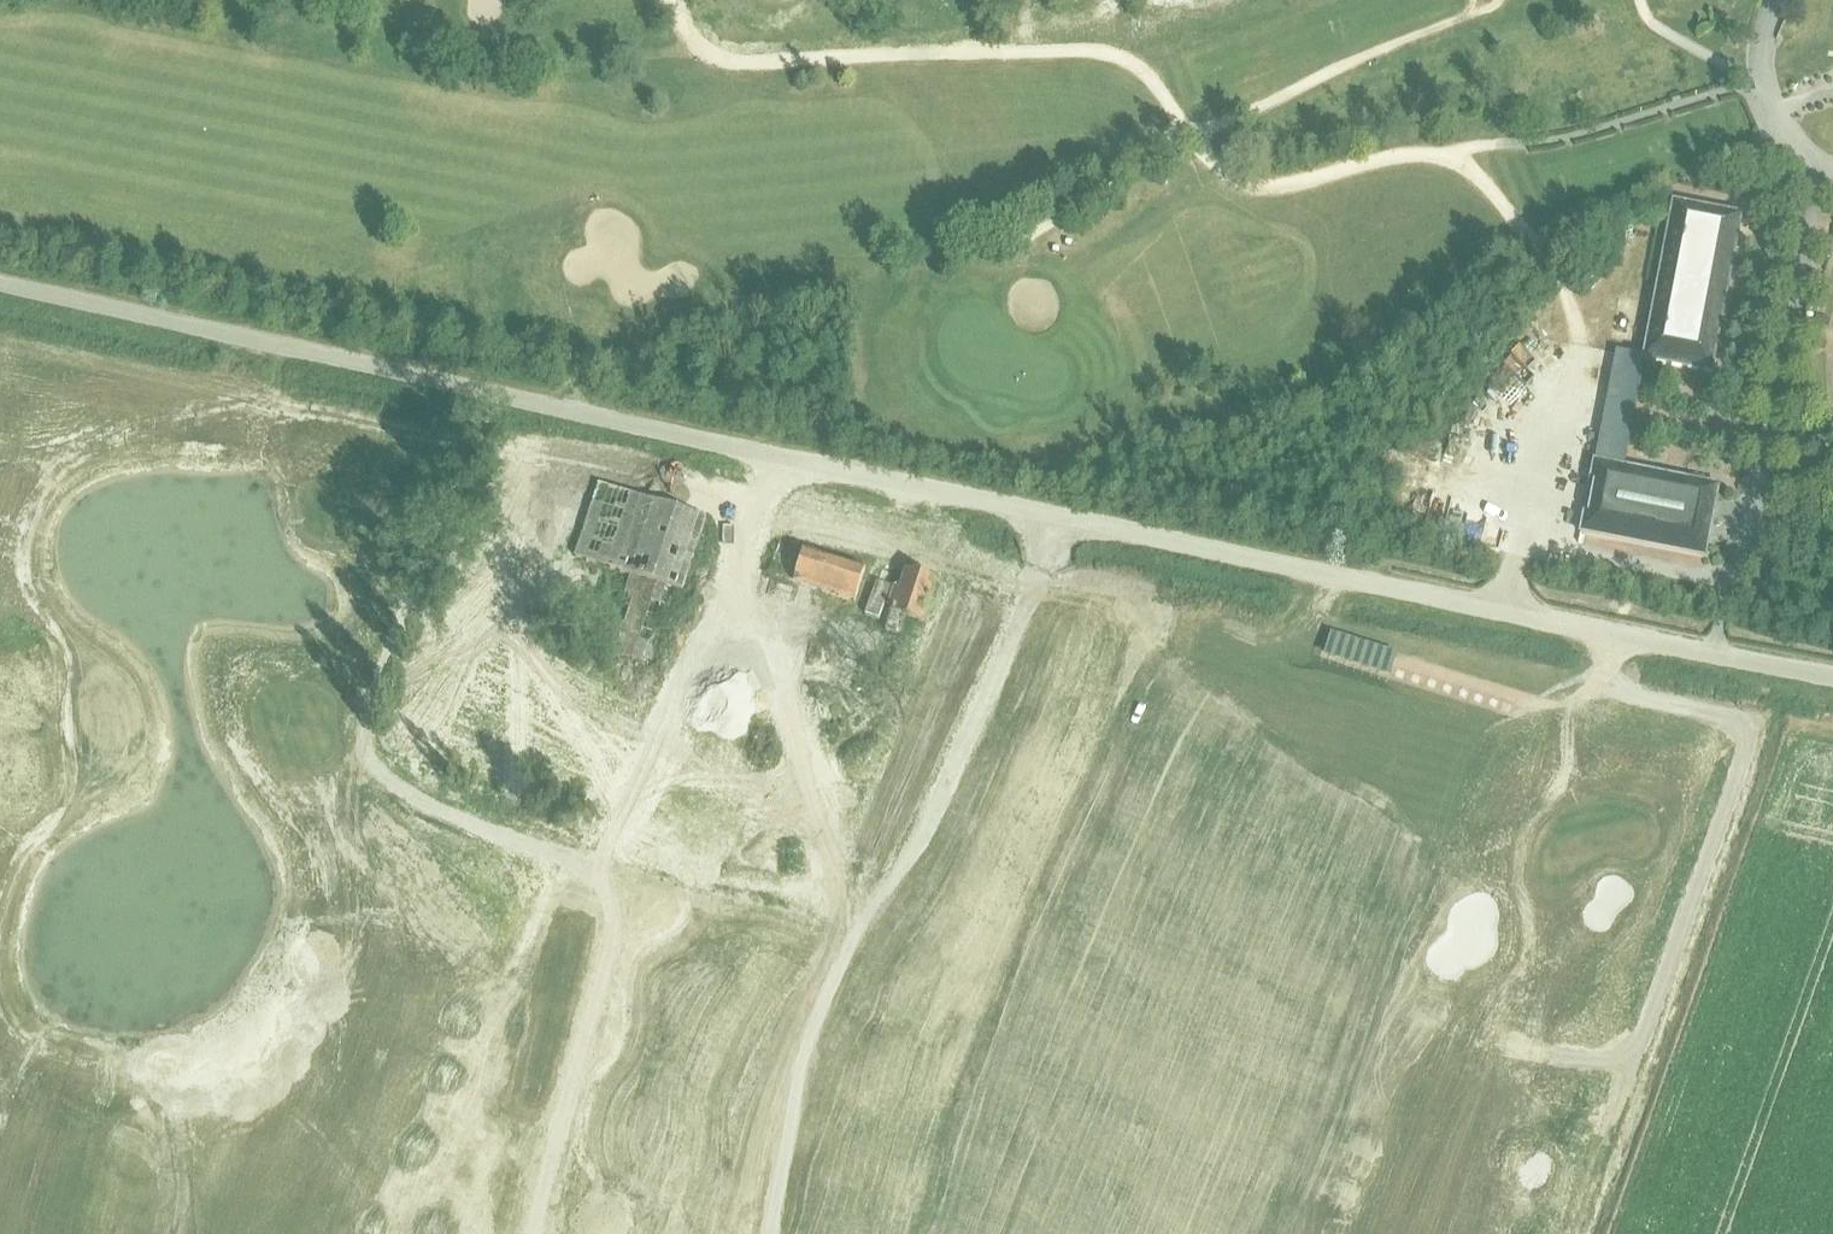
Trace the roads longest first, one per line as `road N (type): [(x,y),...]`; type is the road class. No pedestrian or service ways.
road 1 (unclassified): [(1832,677),(0,284)]

